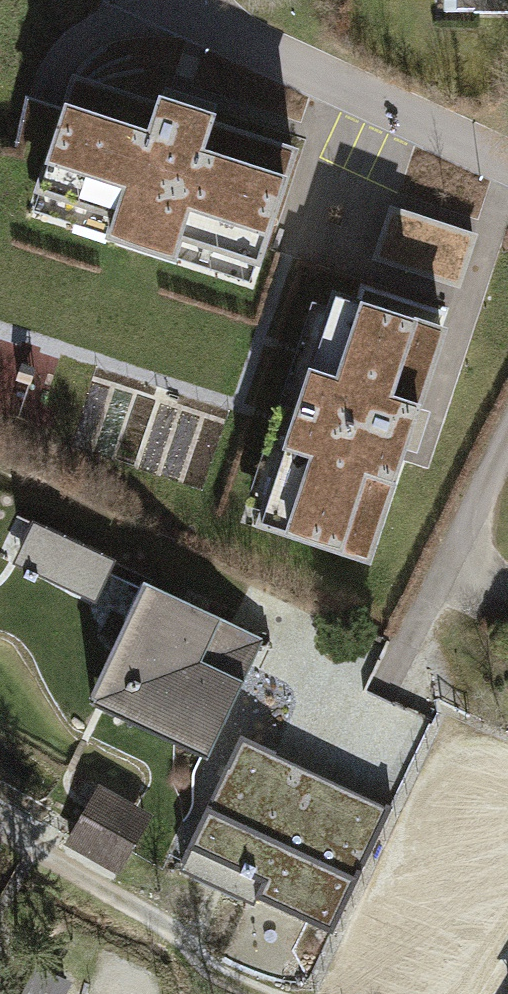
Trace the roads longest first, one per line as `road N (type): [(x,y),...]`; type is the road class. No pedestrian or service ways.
road 1 (residential): [(184,0),(206,18),(507,162)]

